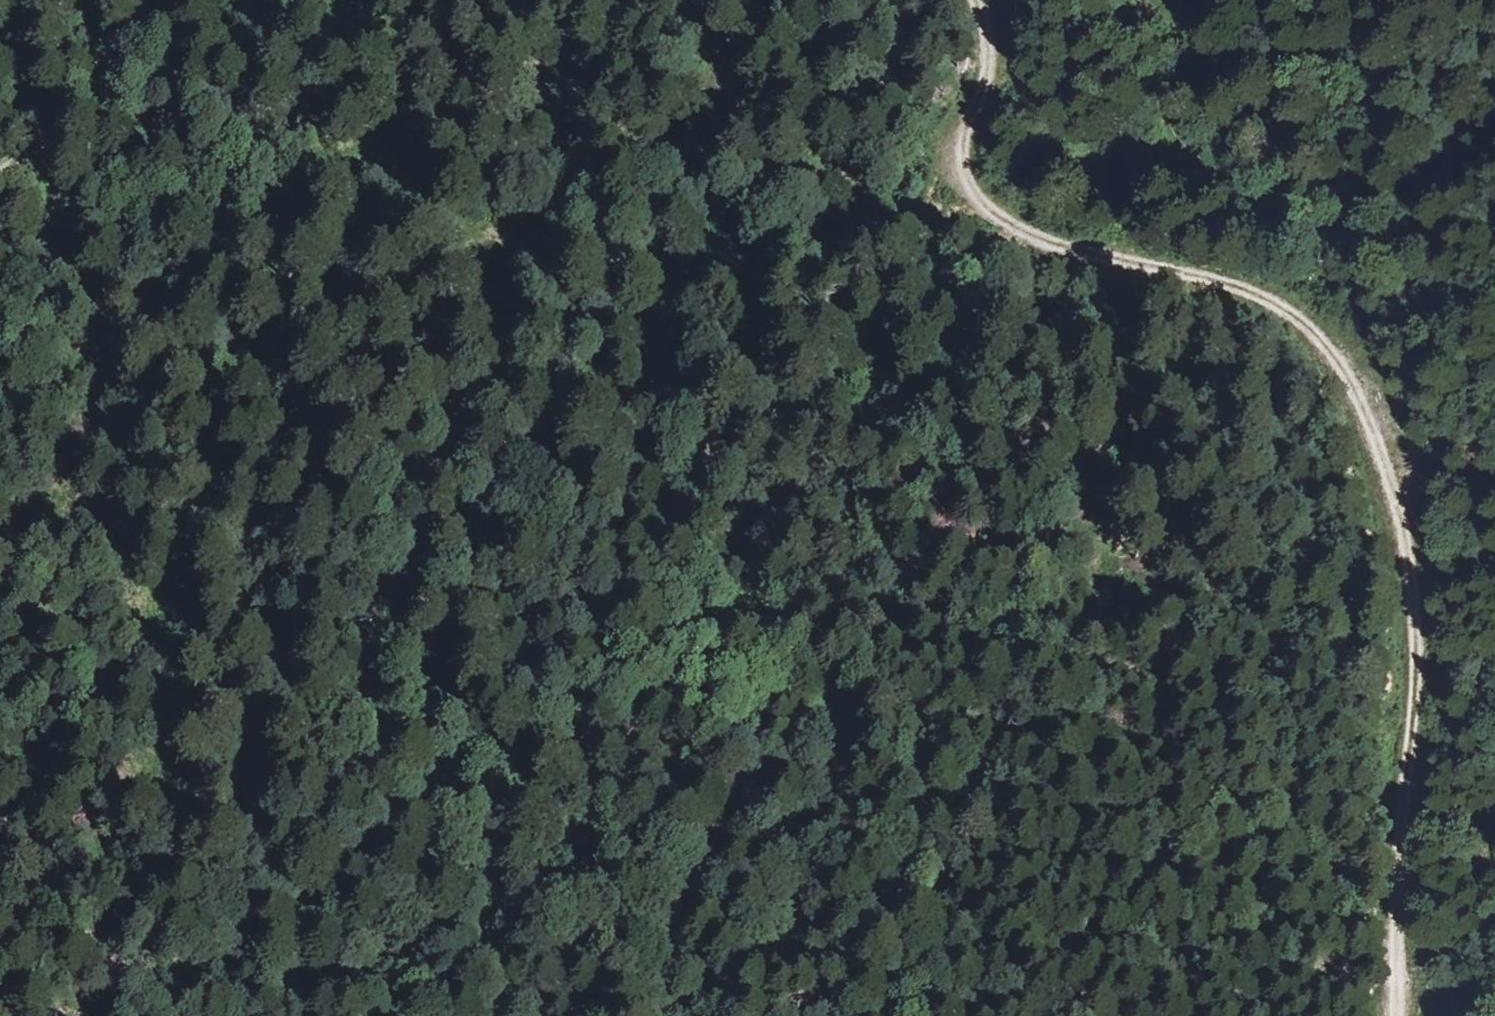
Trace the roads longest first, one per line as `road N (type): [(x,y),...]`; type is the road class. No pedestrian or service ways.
road 1 (track): [(1397,1015),(1394,937),(1418,707),(1412,605),(1372,431),(1342,371),(1306,324),(1234,285),(1094,254),(986,206),(952,176),(956,134),(985,80),(984,16),(975,0)]
road 2 (track): [(1494,330),(1387,235),(1293,193),(1195,131),(1175,88),(1172,25),(1150,0)]
road 3 (track): [(151,0),(0,175)]

